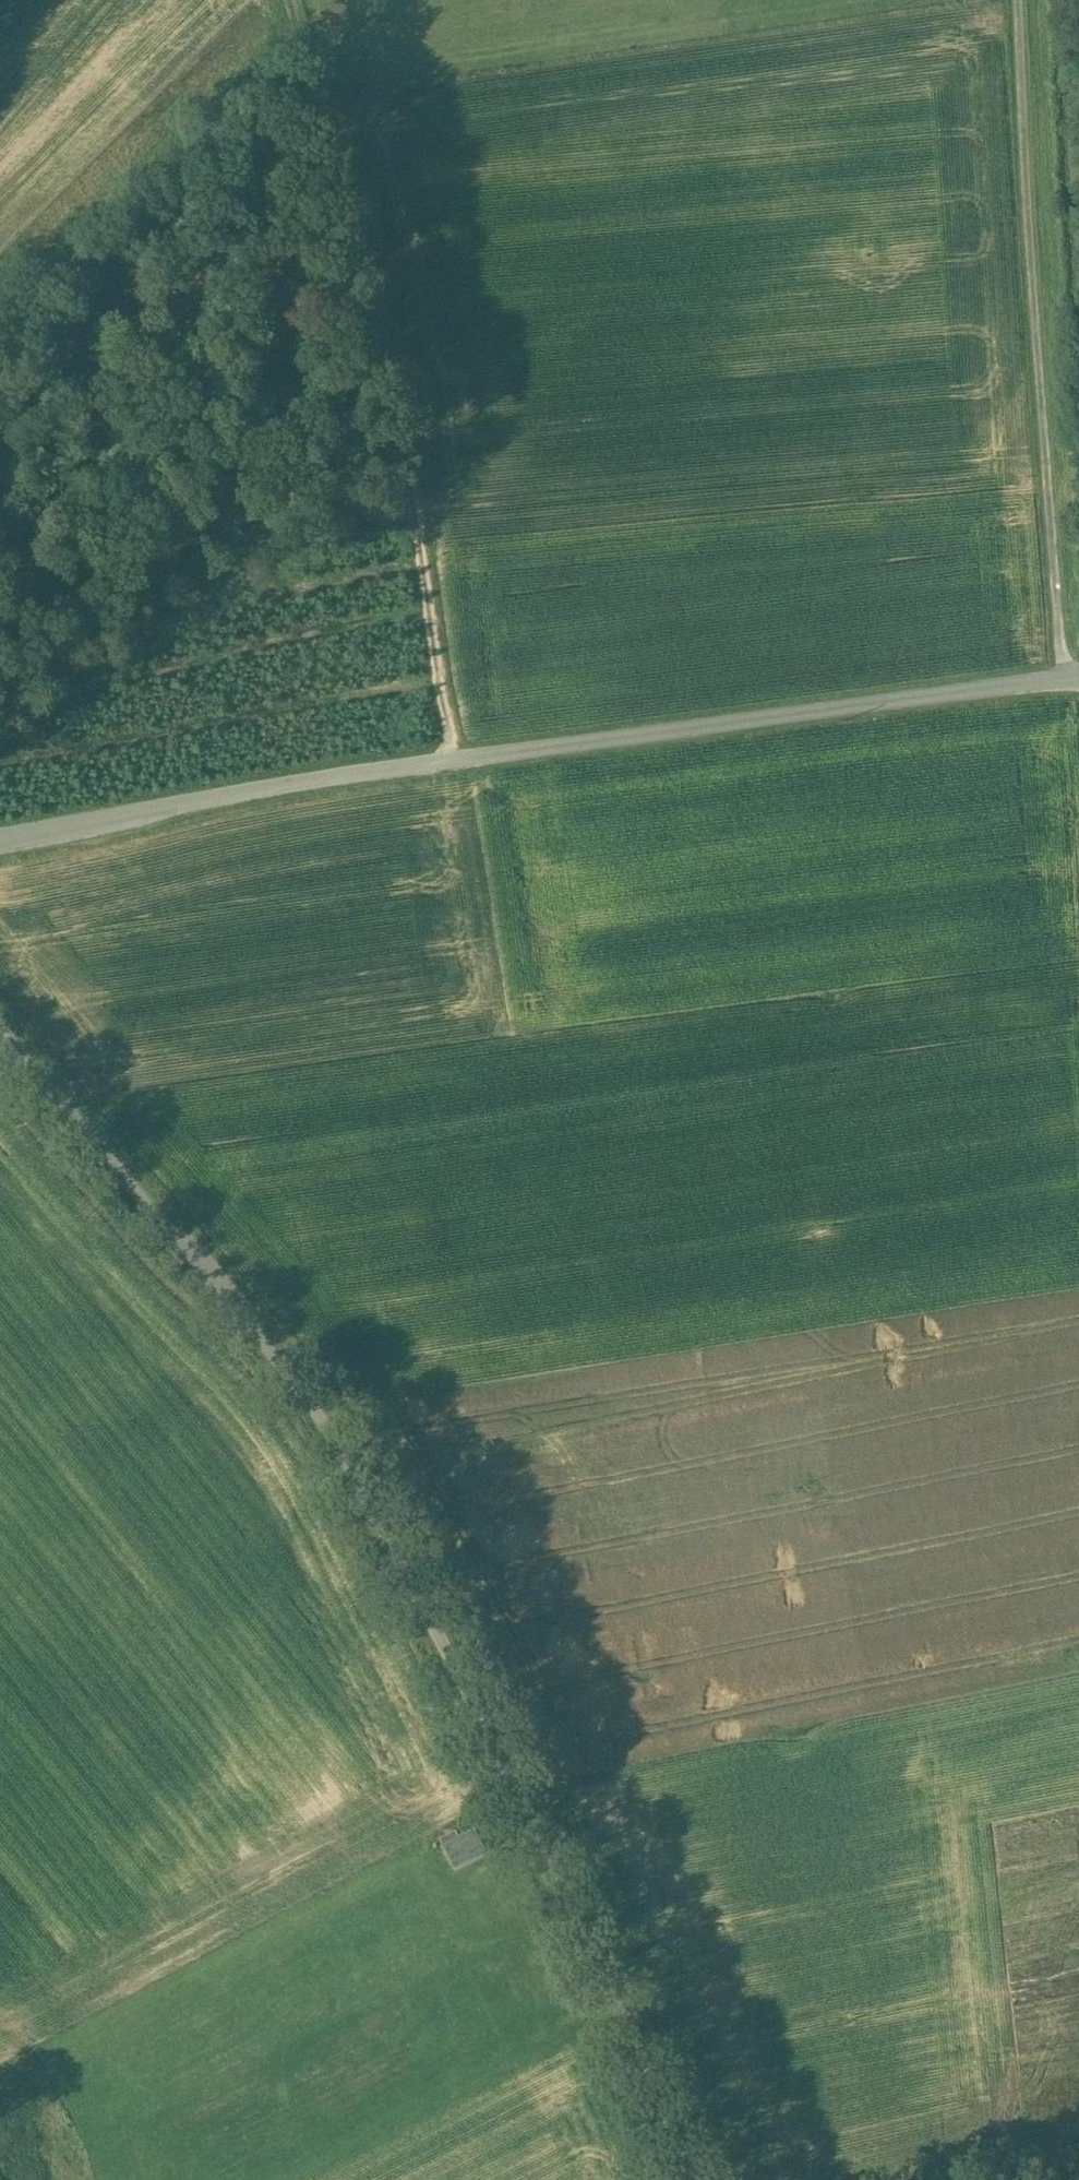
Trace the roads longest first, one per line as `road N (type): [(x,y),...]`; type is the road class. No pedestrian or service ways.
road 1 (unclassified): [(0,1027),(145,1193),(337,1438),(515,1771),(694,2179)]
road 2 (unclassified): [(0,841),(317,780),(1078,678)]

